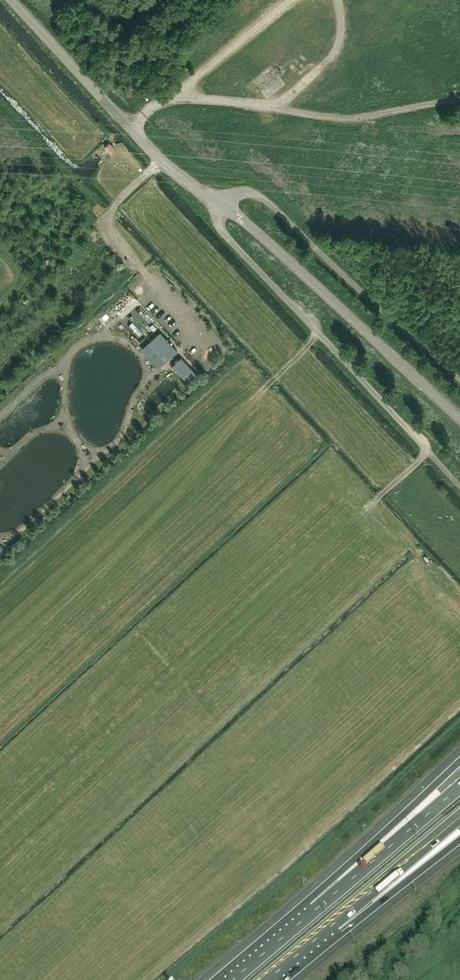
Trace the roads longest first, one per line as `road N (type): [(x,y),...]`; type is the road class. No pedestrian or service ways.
road 1 (unclassified): [(219,203),(459,419)]
road 2 (unclassified): [(219,203),(162,162),(11,0)]
road 3 (motorway): [(459,762),(259,957)]
road 4 (motorway): [(459,787),(259,957)]
road 5 (motorway): [(267,979),(459,817)]
road 6 (track): [(160,104),(284,100),(335,51),(337,0)]
road 7 (track): [(131,127),(292,0)]
road 8 (motorway): [(301,979),(459,852)]
road 9 (track): [(279,102),(287,111),(342,120),(459,100)]

